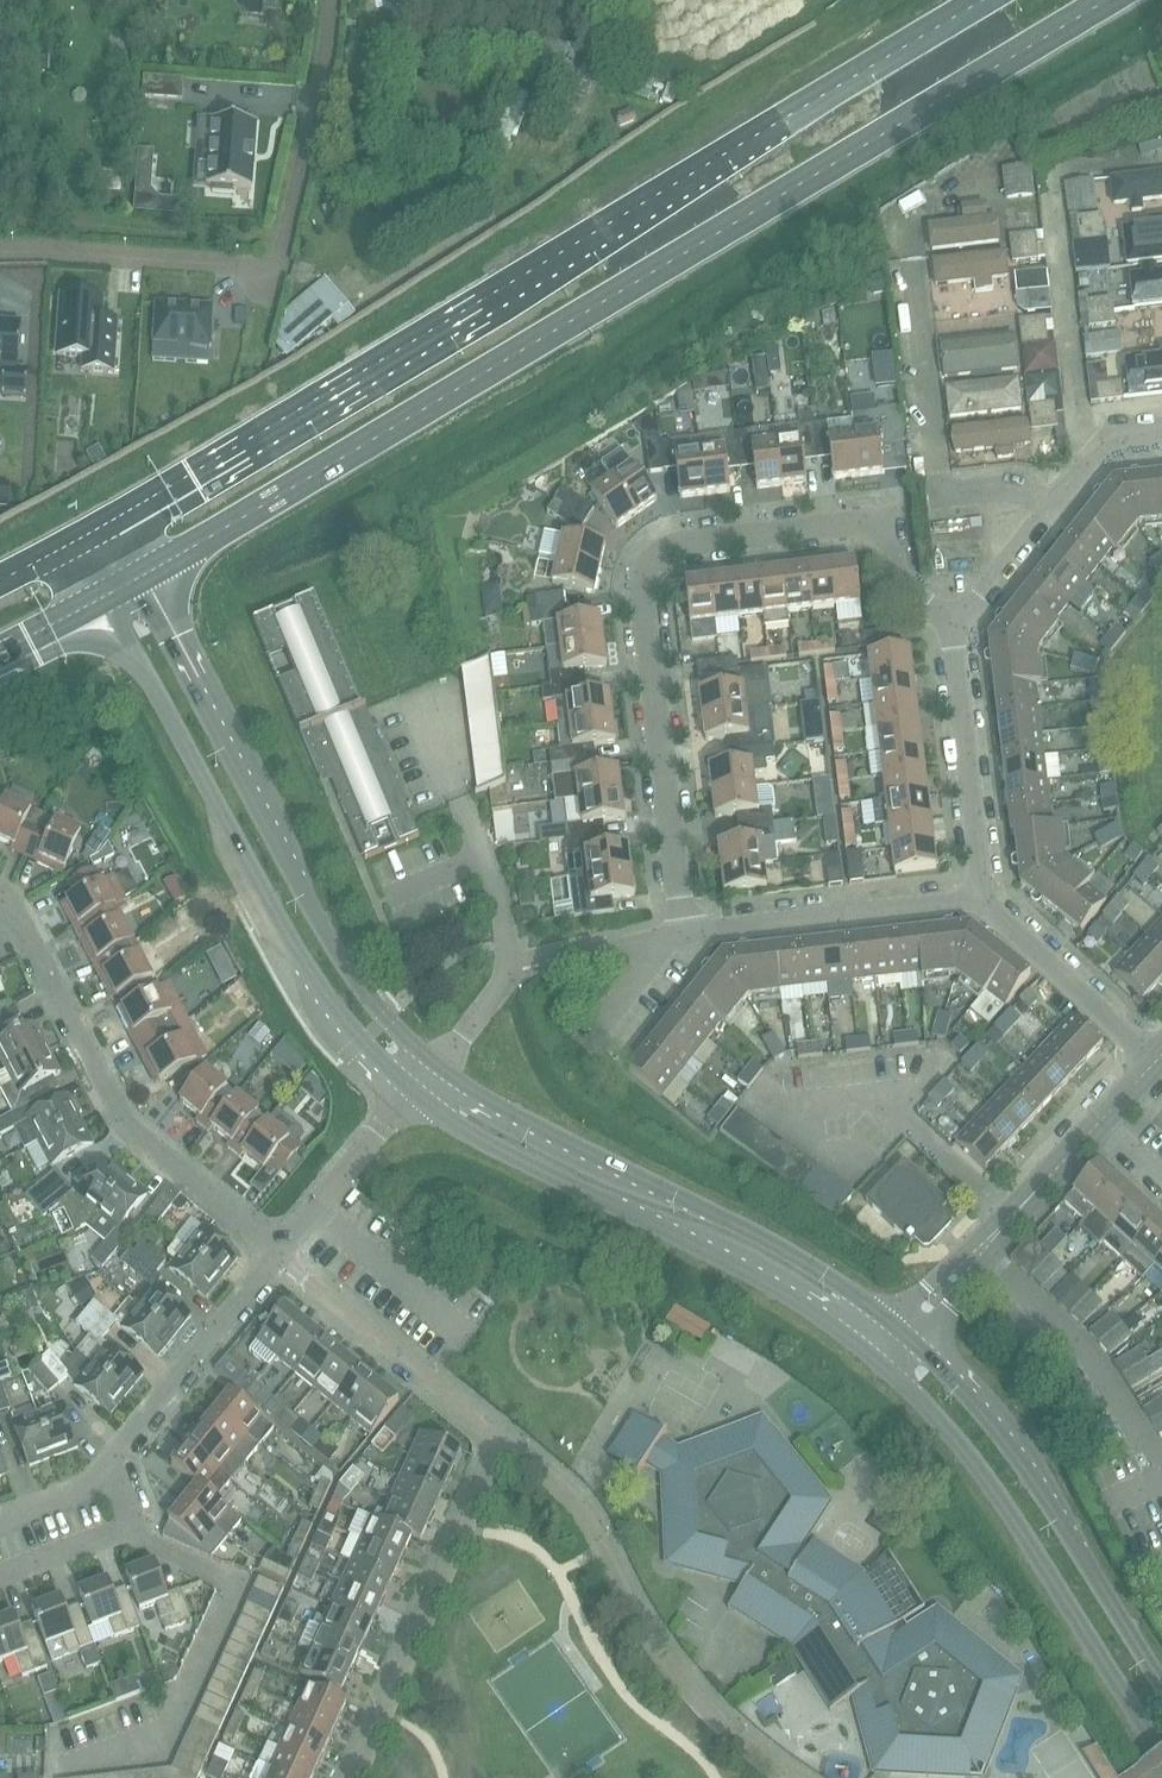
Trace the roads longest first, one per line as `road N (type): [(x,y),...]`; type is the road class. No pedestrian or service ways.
road 1 (primary): [(142,575),(1109,0)]
road 2 (primary): [(988,0),(92,531)]
road 3 (residential): [(686,935),(641,584),(655,555),(674,545),(883,521),(902,583),(958,620)]
road 4 (tertiary): [(105,596),(315,979),(365,1045),(413,1088)]
road 5 (tertiary): [(431,1065),(322,939),(287,852),(142,575)]
road 6 (tertiary): [(413,1088),(464,1125),(753,1279),(874,1355)]
road 7 (residential): [(0,252),(262,258),(297,158),(324,26),(323,0)]
road 8 (tertiary): [(887,1321),(819,1270),(431,1065)]
road 9 (tertiary): [(874,1355),(946,1427),(1084,1617),(1161,1756)]
road 10 (residential): [(0,907),(12,907),(127,1121),(279,1252)]
road 11 (tertiary): [(1161,1683),(1038,1489),(913,1342)]
road 12 (residential): [(127,1531),(233,1589),(178,1734),(46,1749)]
road 13 (residential): [(1089,461),(1048,176),(1161,151)]
road 14 (residential): [(686,935),(983,902)]
road 15 (residential): [(983,902),(958,620)]
road 16 (residential): [(105,1466),(279,1252)]
road 17 (residential): [(1156,1062),(983,902)]
road 18 (residential): [(279,1252),(413,1088)]
road 19 (tertiary): [(972,1257),(1088,1136)]
road 20 (residential): [(958,620),(1050,508)]
road 21 (residential): [(127,1531),(0,1591)]
road 22 (residential): [(935,496),(1015,484),(1050,508)]
road 23 (residential): [(431,1065),(510,971)]

